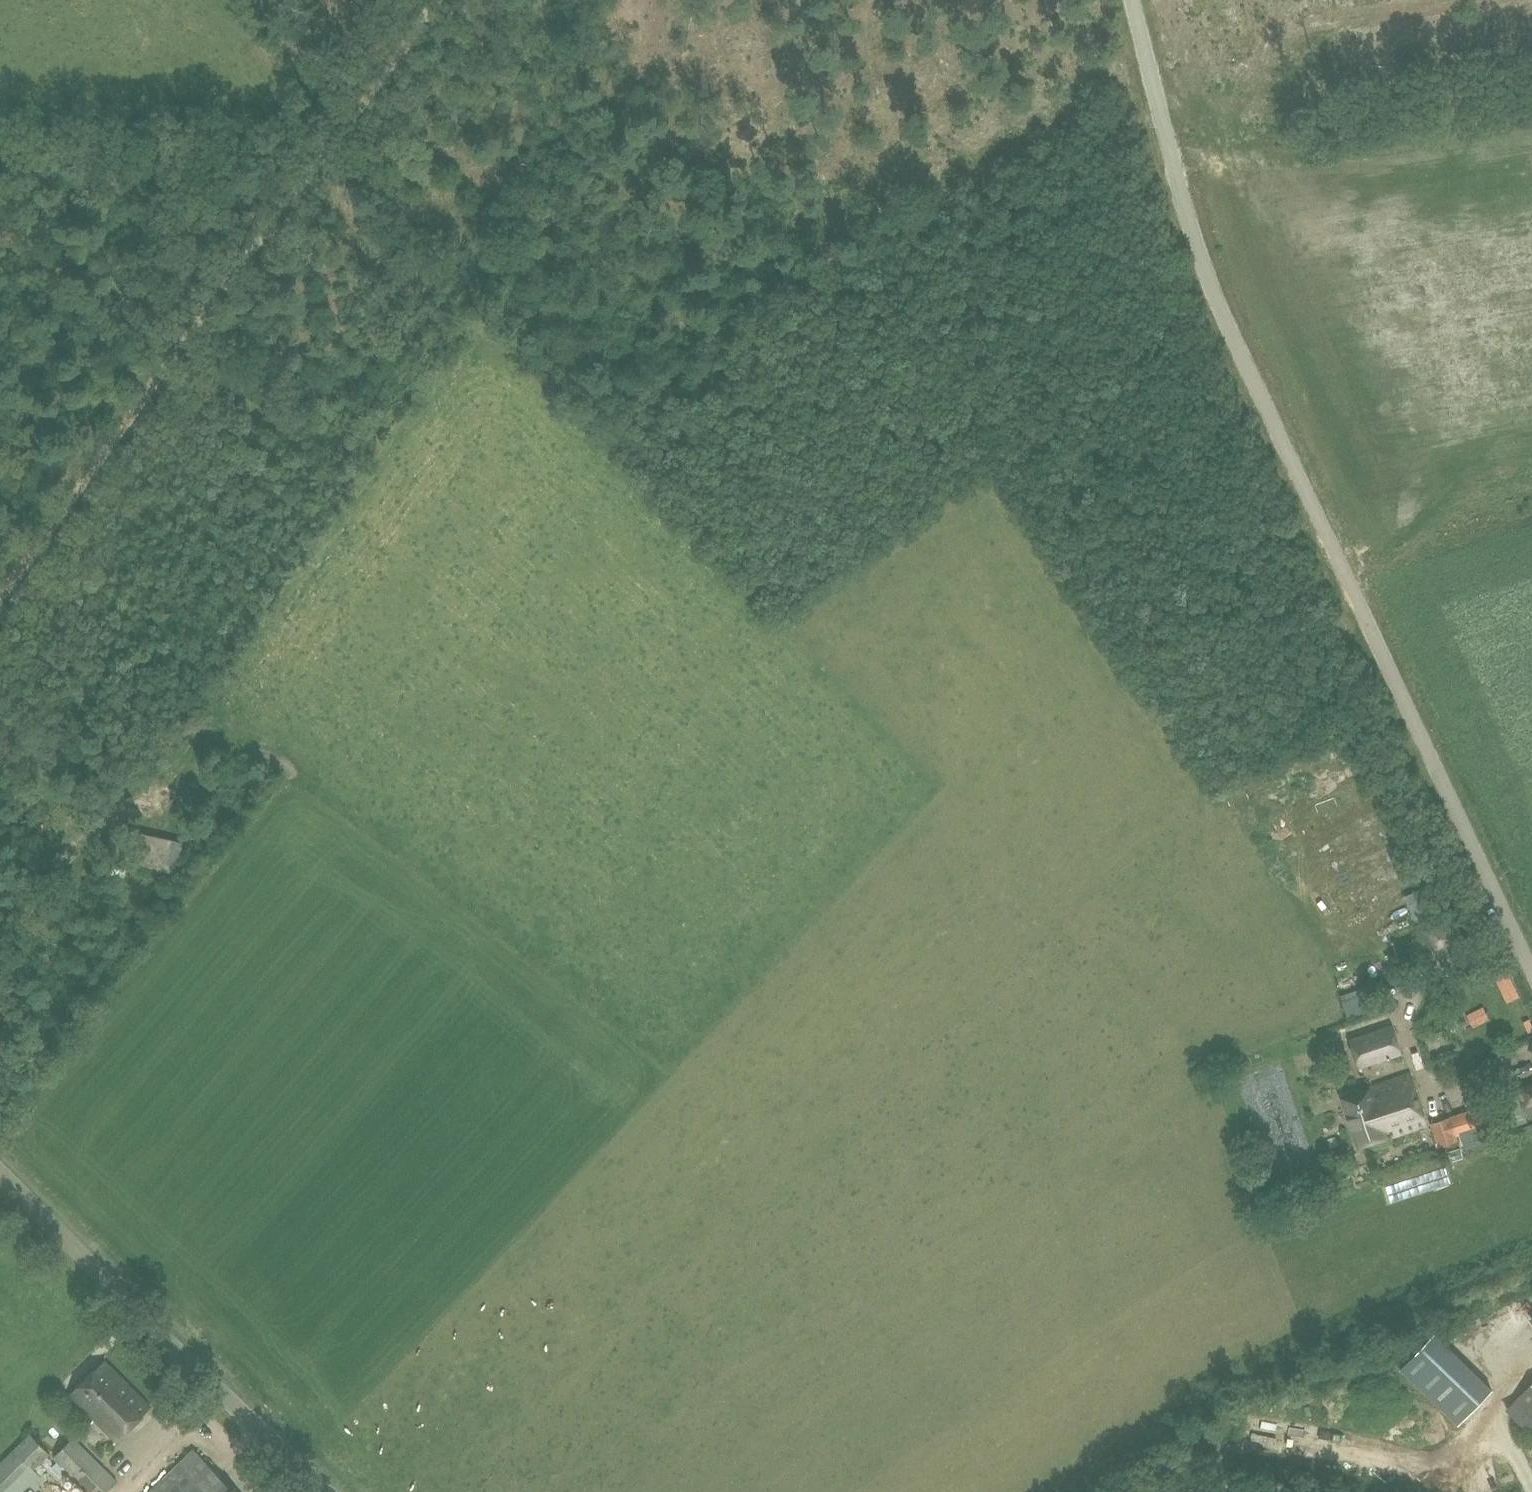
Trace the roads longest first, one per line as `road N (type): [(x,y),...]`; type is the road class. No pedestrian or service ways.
road 1 (unclassified): [(1531,961),(1220,305),(1174,172),(1136,0)]
road 2 (track): [(434,0),(0,590)]
road 3 (unclassified): [(317,1491),(0,1179)]

